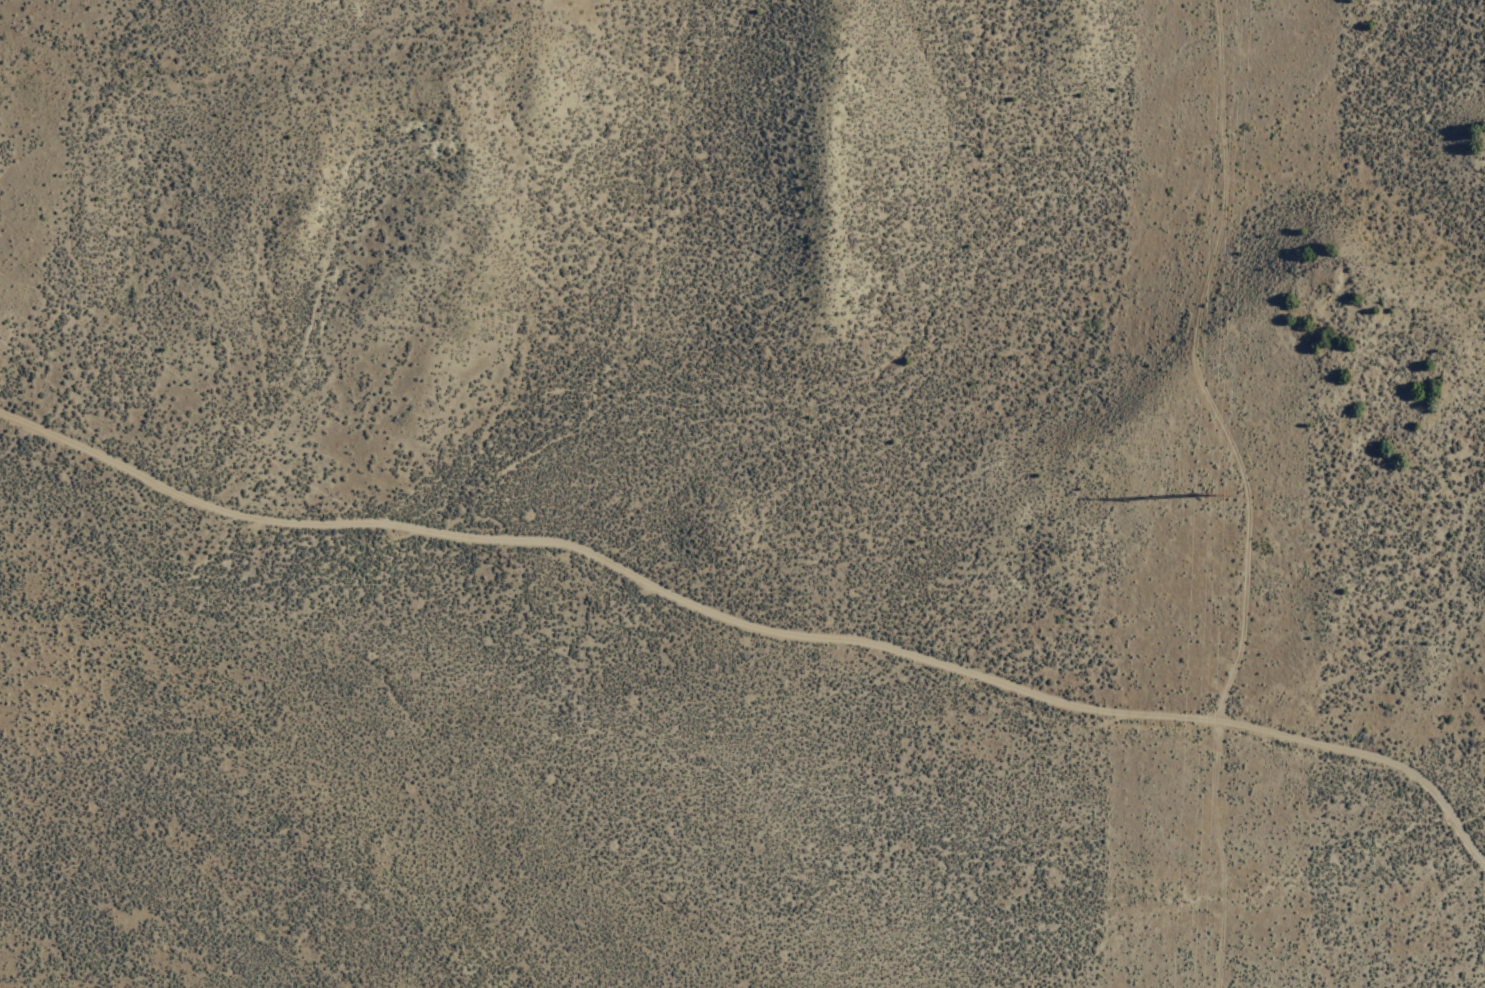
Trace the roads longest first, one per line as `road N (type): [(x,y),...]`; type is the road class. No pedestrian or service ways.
road 1 (track): [(1484,877),(1434,802),(1372,768),(1227,735),(1098,727),(887,660),(769,646),(569,564),(470,557),(368,536),(251,534),(0,426)]
road 2 (track): [(1207,0),(1220,66),(1219,222),(1189,330),(1194,393),(1247,508),(1241,637),(1208,733),(1210,987)]

